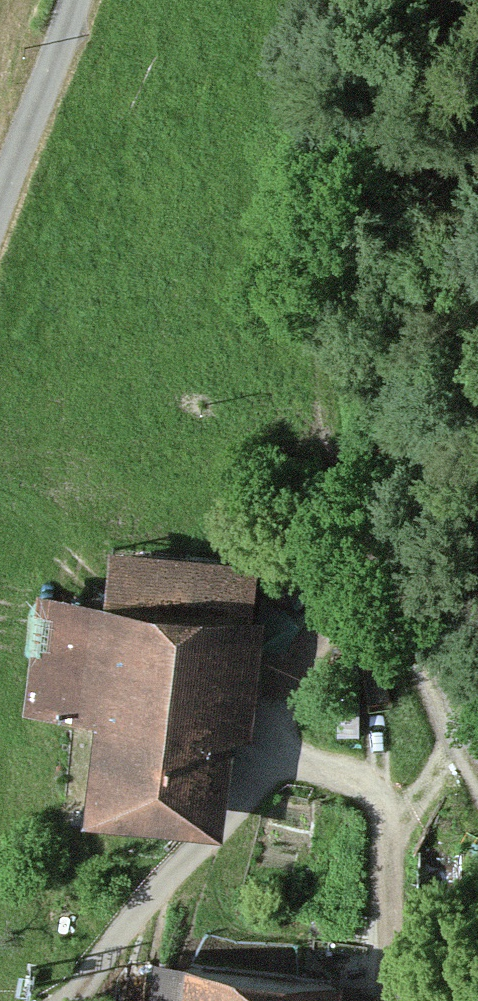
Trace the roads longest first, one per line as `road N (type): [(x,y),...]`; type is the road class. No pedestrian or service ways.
road 1 (track): [(477,777),(368,562),(343,475),(321,213),(320,0)]
road 2 (tertiary): [(0,198),(74,0)]
road 3 (track): [(455,733),(426,789),(383,838)]

